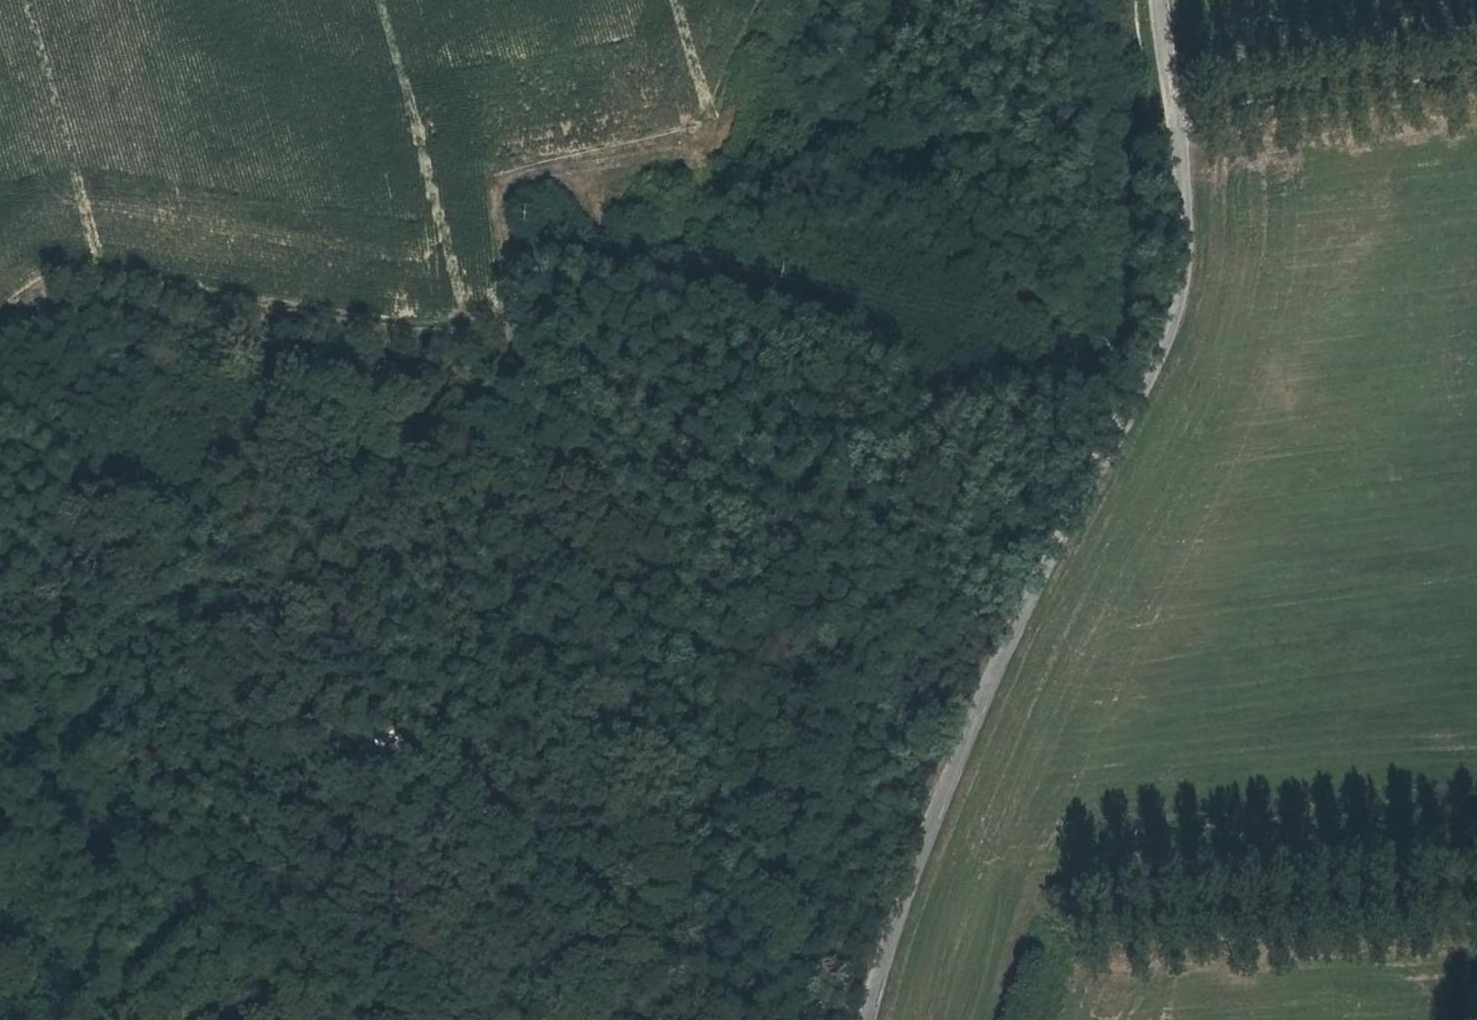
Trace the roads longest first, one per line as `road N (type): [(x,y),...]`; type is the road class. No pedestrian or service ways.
road 1 (unclassified): [(863,1019),(900,896),(977,704),(1178,303),(1181,176),(1157,0)]
road 2 (track): [(1174,128),(1476,78)]

